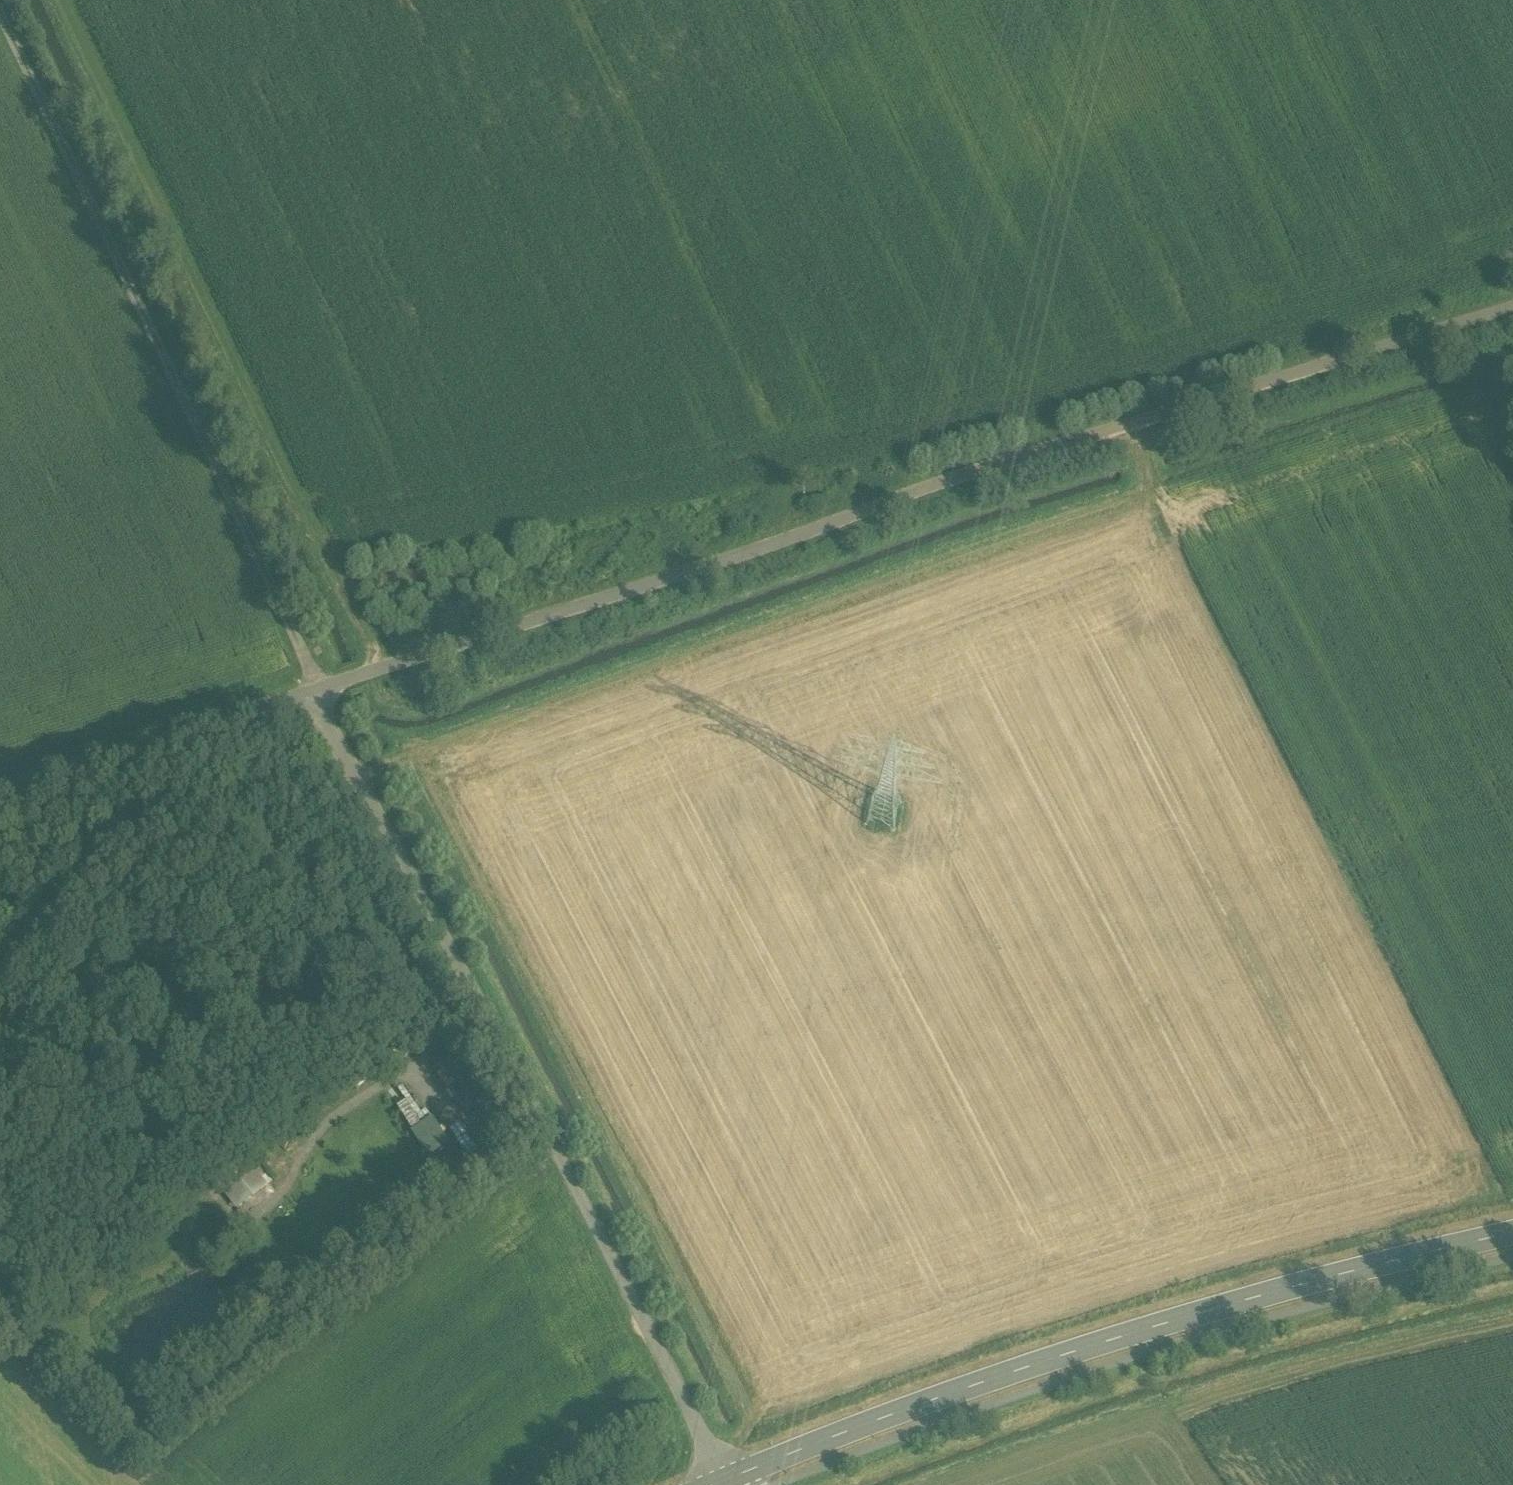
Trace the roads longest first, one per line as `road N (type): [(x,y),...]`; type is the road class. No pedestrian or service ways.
road 1 (unclassified): [(1512,310),(314,692)]
road 2 (unclassified): [(314,692),(727,1476)]
road 3 (secondary): [(727,1476),(1236,1301),(1512,1233)]
road 4 (track): [(314,692),(0,11)]
road 5 (unclassified): [(314,692),(0,791)]

